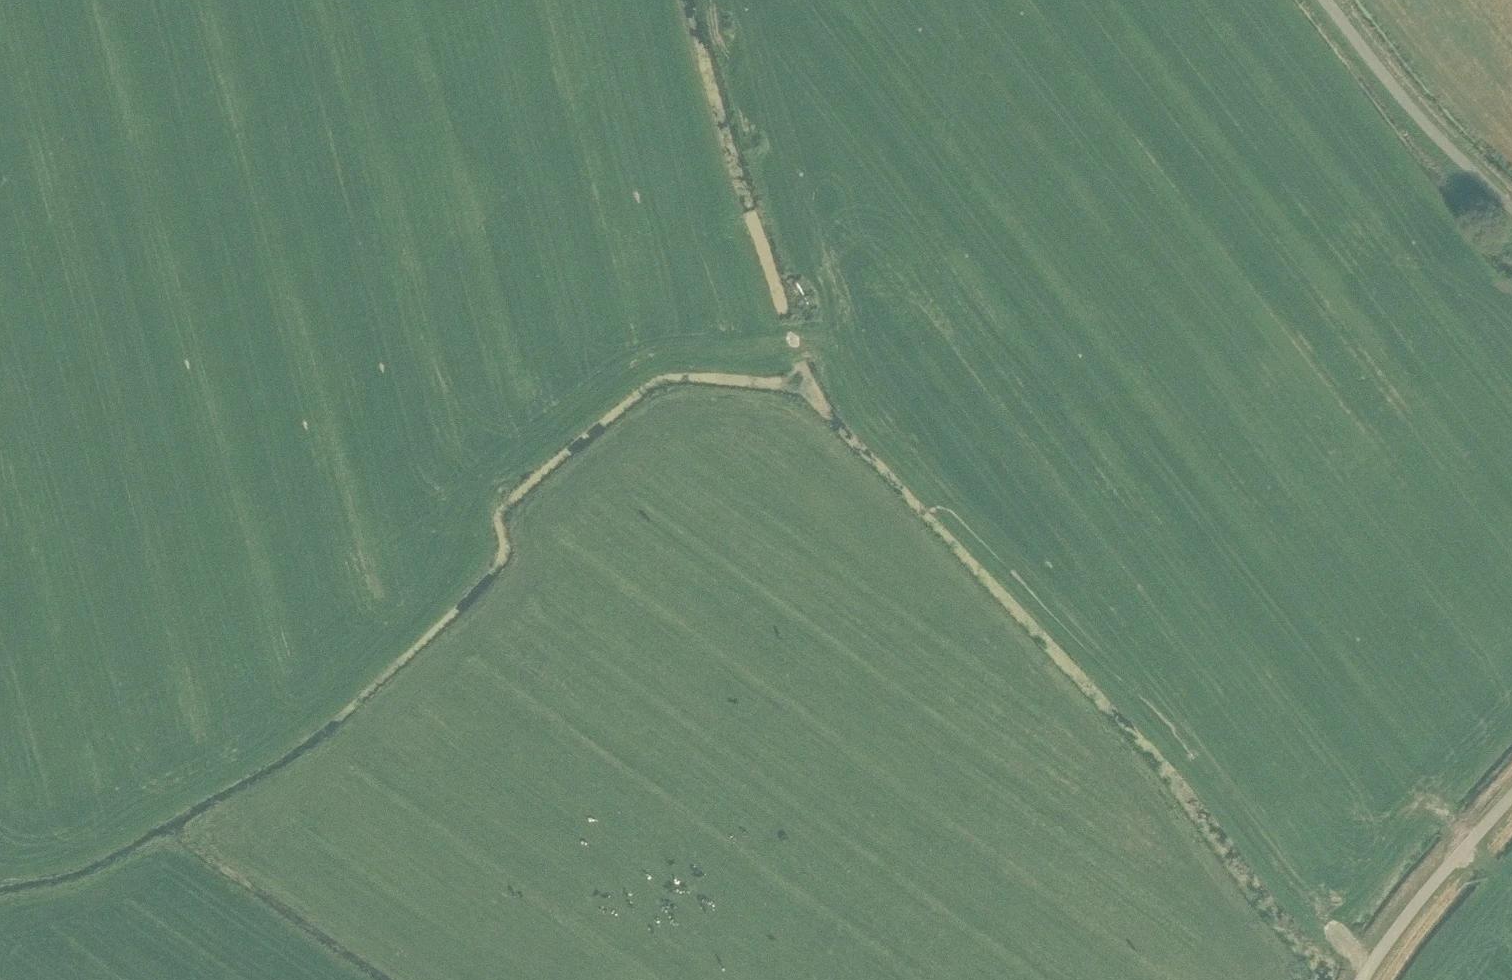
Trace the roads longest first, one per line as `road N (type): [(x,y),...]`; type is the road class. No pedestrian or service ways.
road 1 (unclassified): [(1363,979),(1511,796)]

